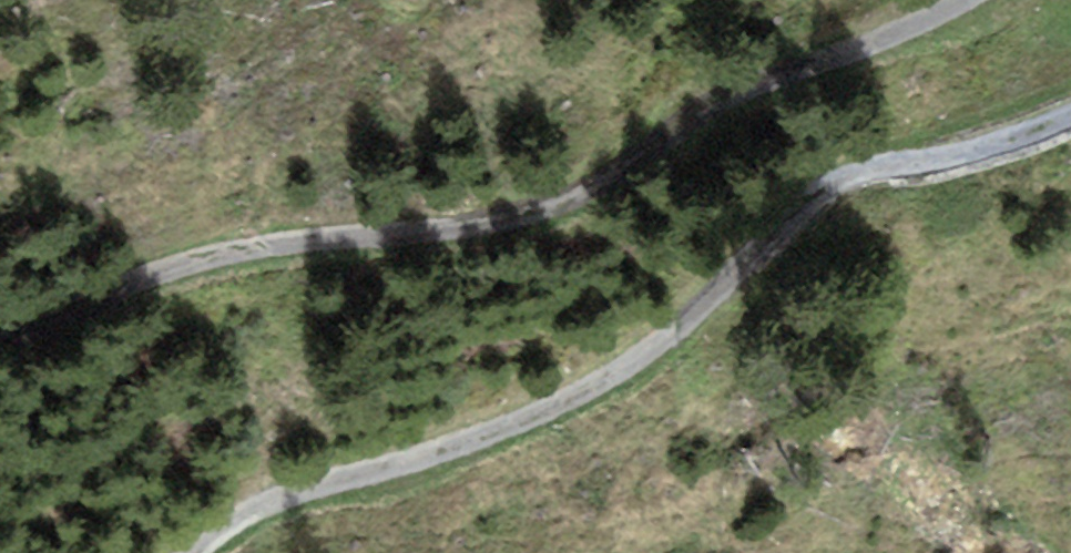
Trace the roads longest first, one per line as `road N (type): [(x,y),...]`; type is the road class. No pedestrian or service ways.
road 1 (track): [(0,341),(97,292),(303,241),(522,223),(727,91),(948,0)]
road 2 (track): [(1070,121),(852,181),(578,397),(278,491),(174,552)]

